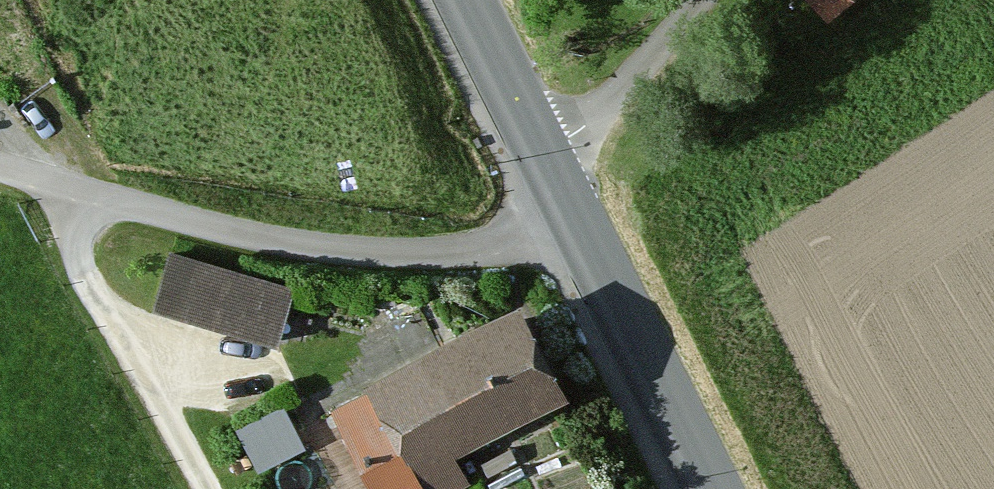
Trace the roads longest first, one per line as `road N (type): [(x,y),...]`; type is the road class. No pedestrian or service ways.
road 1 (residential): [(562,224),(423,254),(252,242),(0,167)]
road 2 (secondary): [(699,488),(562,224)]
road 3 (secondary): [(562,224),(456,0)]

